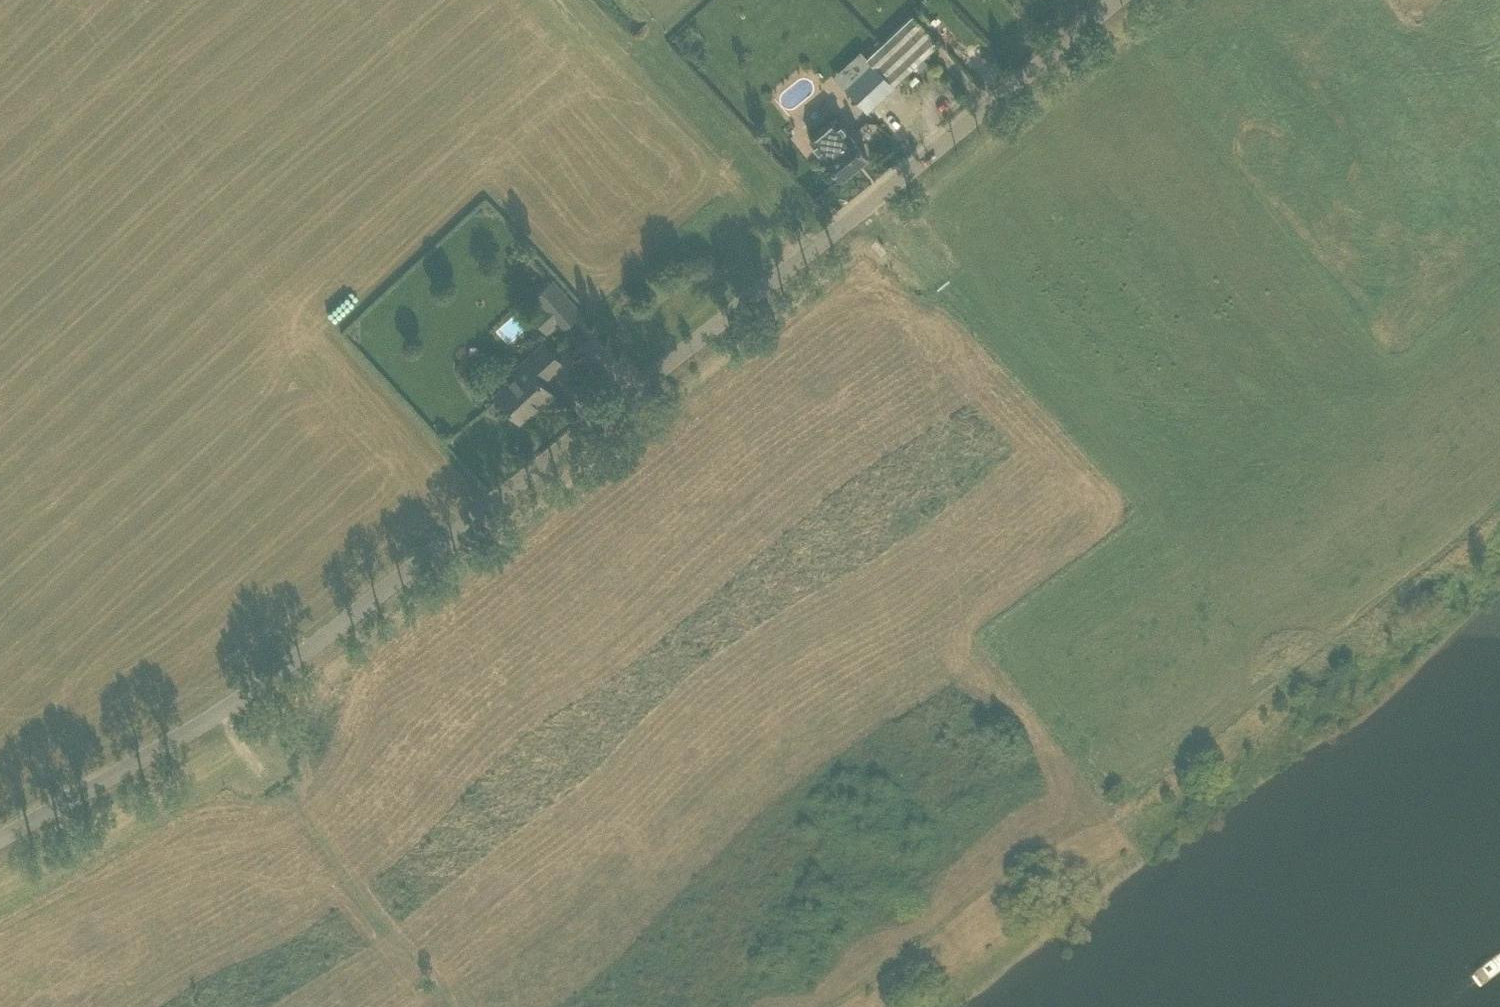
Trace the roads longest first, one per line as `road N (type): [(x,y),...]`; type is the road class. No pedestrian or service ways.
road 1 (unclassified): [(0,841),(220,716),(860,216),(1118,0)]

